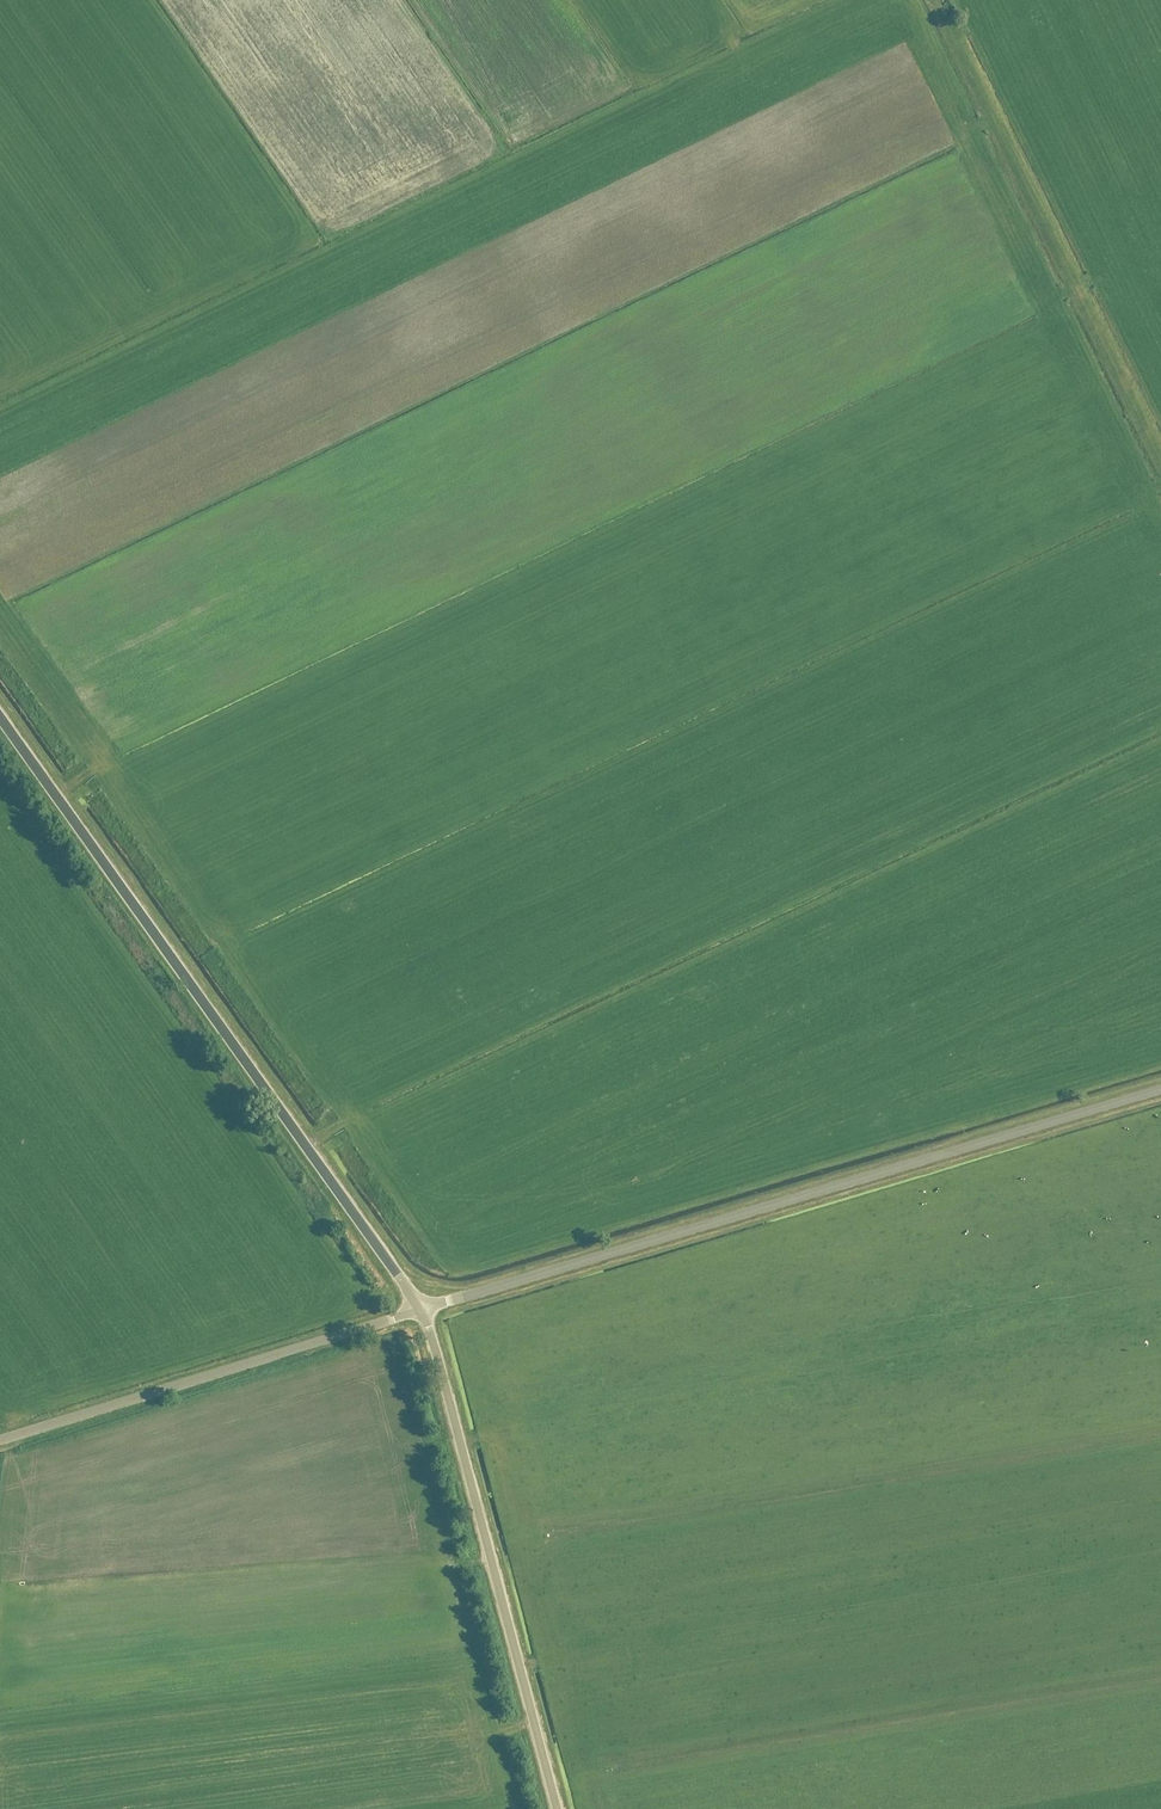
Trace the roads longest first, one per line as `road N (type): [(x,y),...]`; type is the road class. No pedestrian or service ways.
road 1 (tertiary): [(449,1323),(0,705)]
road 2 (tertiary): [(1160,1097),(449,1323)]
road 3 (track): [(935,0),(1160,461)]
road 4 (unclassified): [(578,1808),(449,1323)]
road 5 (unclassified): [(0,1450),(449,1323)]

